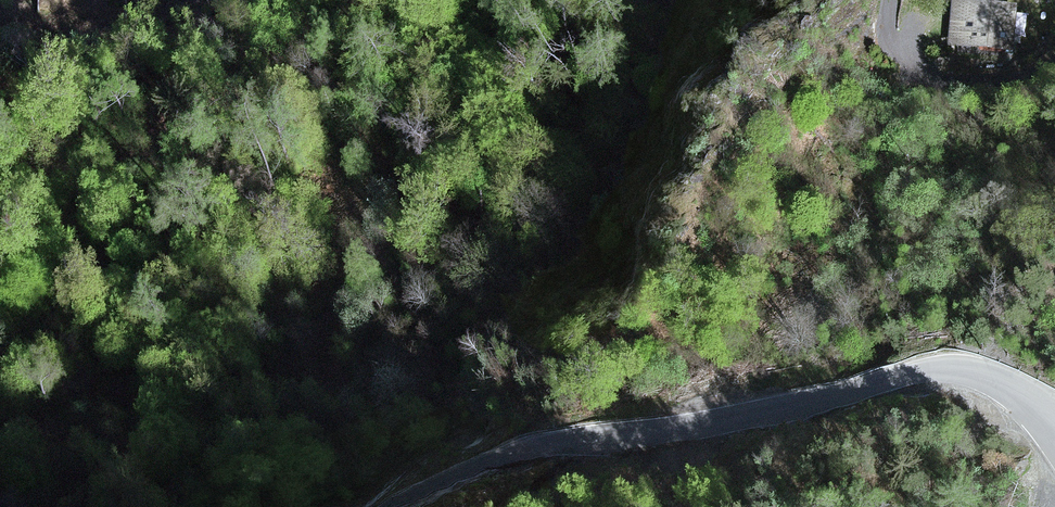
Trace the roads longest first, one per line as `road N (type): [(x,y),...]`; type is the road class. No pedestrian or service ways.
road 1 (unclassified): [(1049,420),(993,381),(933,370),(784,410),(516,453),(395,506)]
road 2 (residential): [(1054,66),(990,81),(897,82),(882,64),(890,0)]

